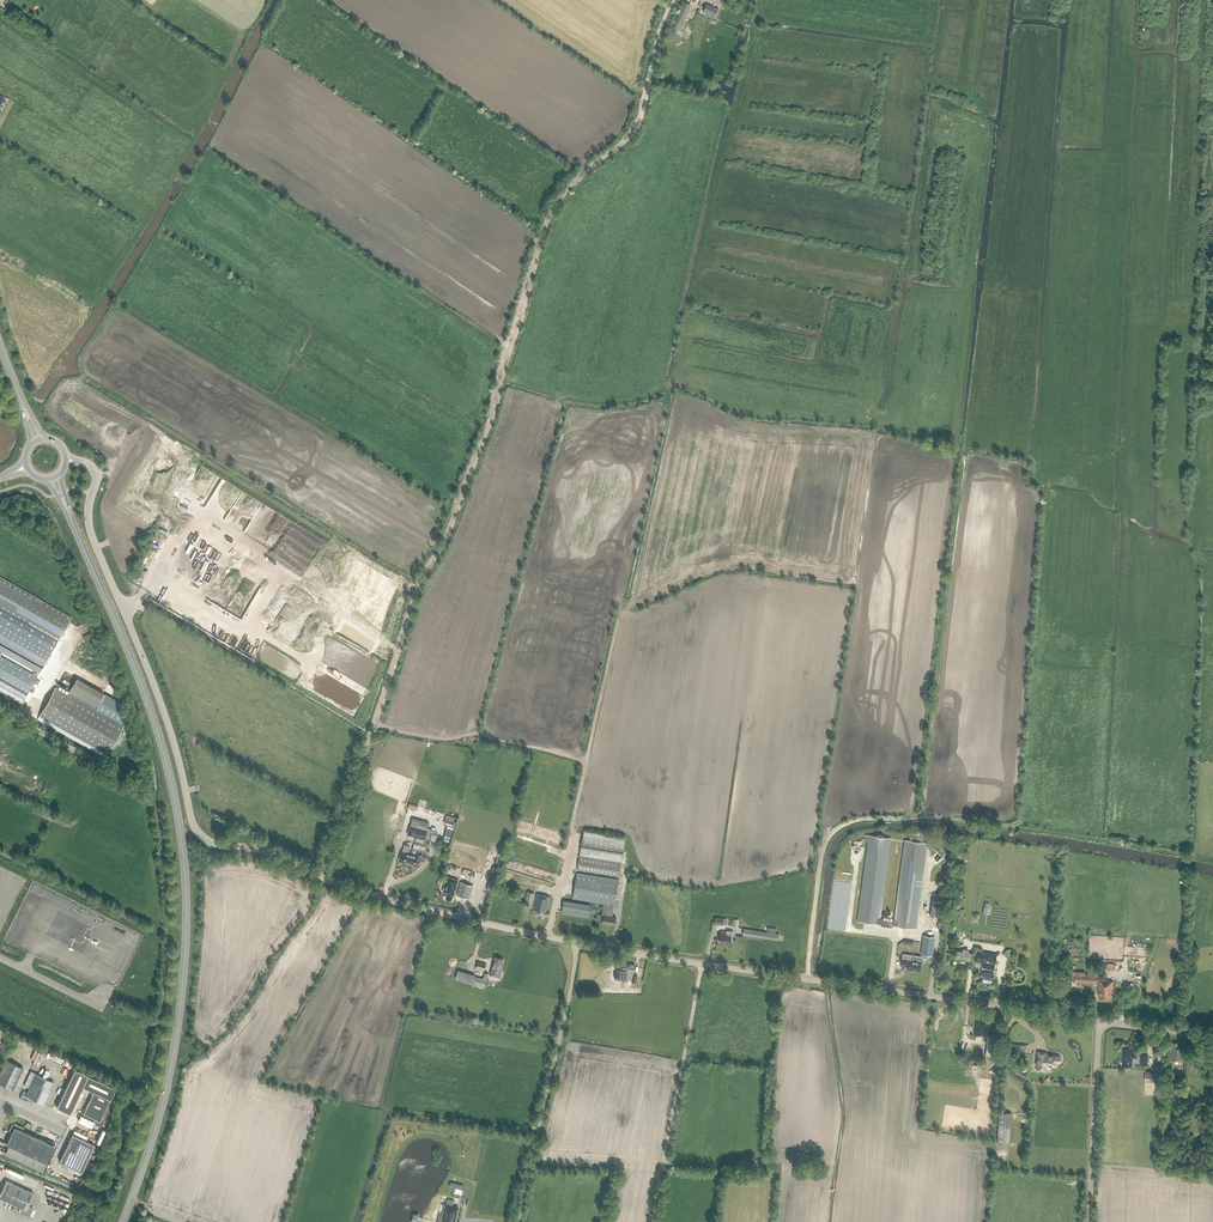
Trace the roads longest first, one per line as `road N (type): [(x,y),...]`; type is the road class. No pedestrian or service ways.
road 1 (track): [(318,875),(422,587),(457,513),(553,214),(632,129),(673,0)]
road 2 (tertiary): [(578,945),(460,919),(201,837),(156,692),(90,532),(96,474),(84,462),(66,461)]
road 3 (primary): [(124,1221),(168,1087),(180,1017),(184,861),(145,693),(75,529)]
road 4 (track): [(549,938),(699,269)]
road 5 (tertiary): [(1103,1027),(1085,1018),(578,945)]
road 6 (unclassified): [(516,1221),(578,945)]
road 7 (track): [(701,964),(651,1221)]
road 8 (track): [(376,724),(442,739),(482,735),(587,764)]
road 9 (tertiary): [(1089,1221),(1103,1027)]
road 10 (unclassified): [(136,782),(0,711)]

